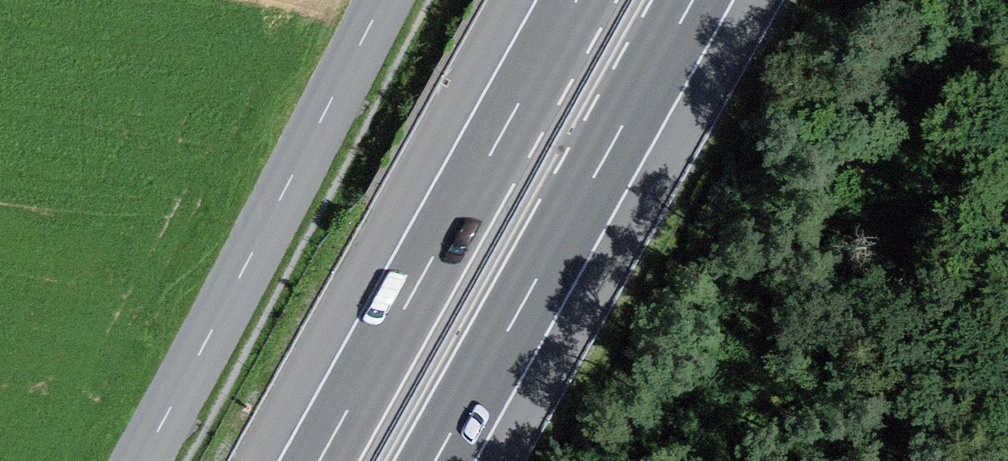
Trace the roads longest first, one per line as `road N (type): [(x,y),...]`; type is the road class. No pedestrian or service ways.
road 1 (motorway): [(435,460),(693,0)]
road 2 (motorway): [(577,0),(320,460)]
road 3 (unclassified): [(383,0),(141,460)]

